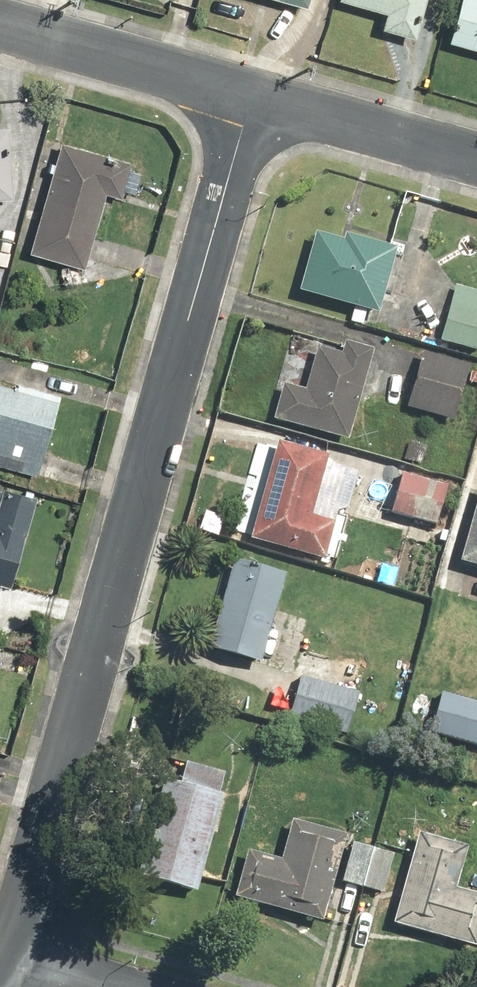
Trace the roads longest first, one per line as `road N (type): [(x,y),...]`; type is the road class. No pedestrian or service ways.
road 1 (residential): [(252,103),(16,957)]
road 2 (tertiary): [(0,26),(252,103)]
road 3 (tertiary): [(252,103),(476,166)]

